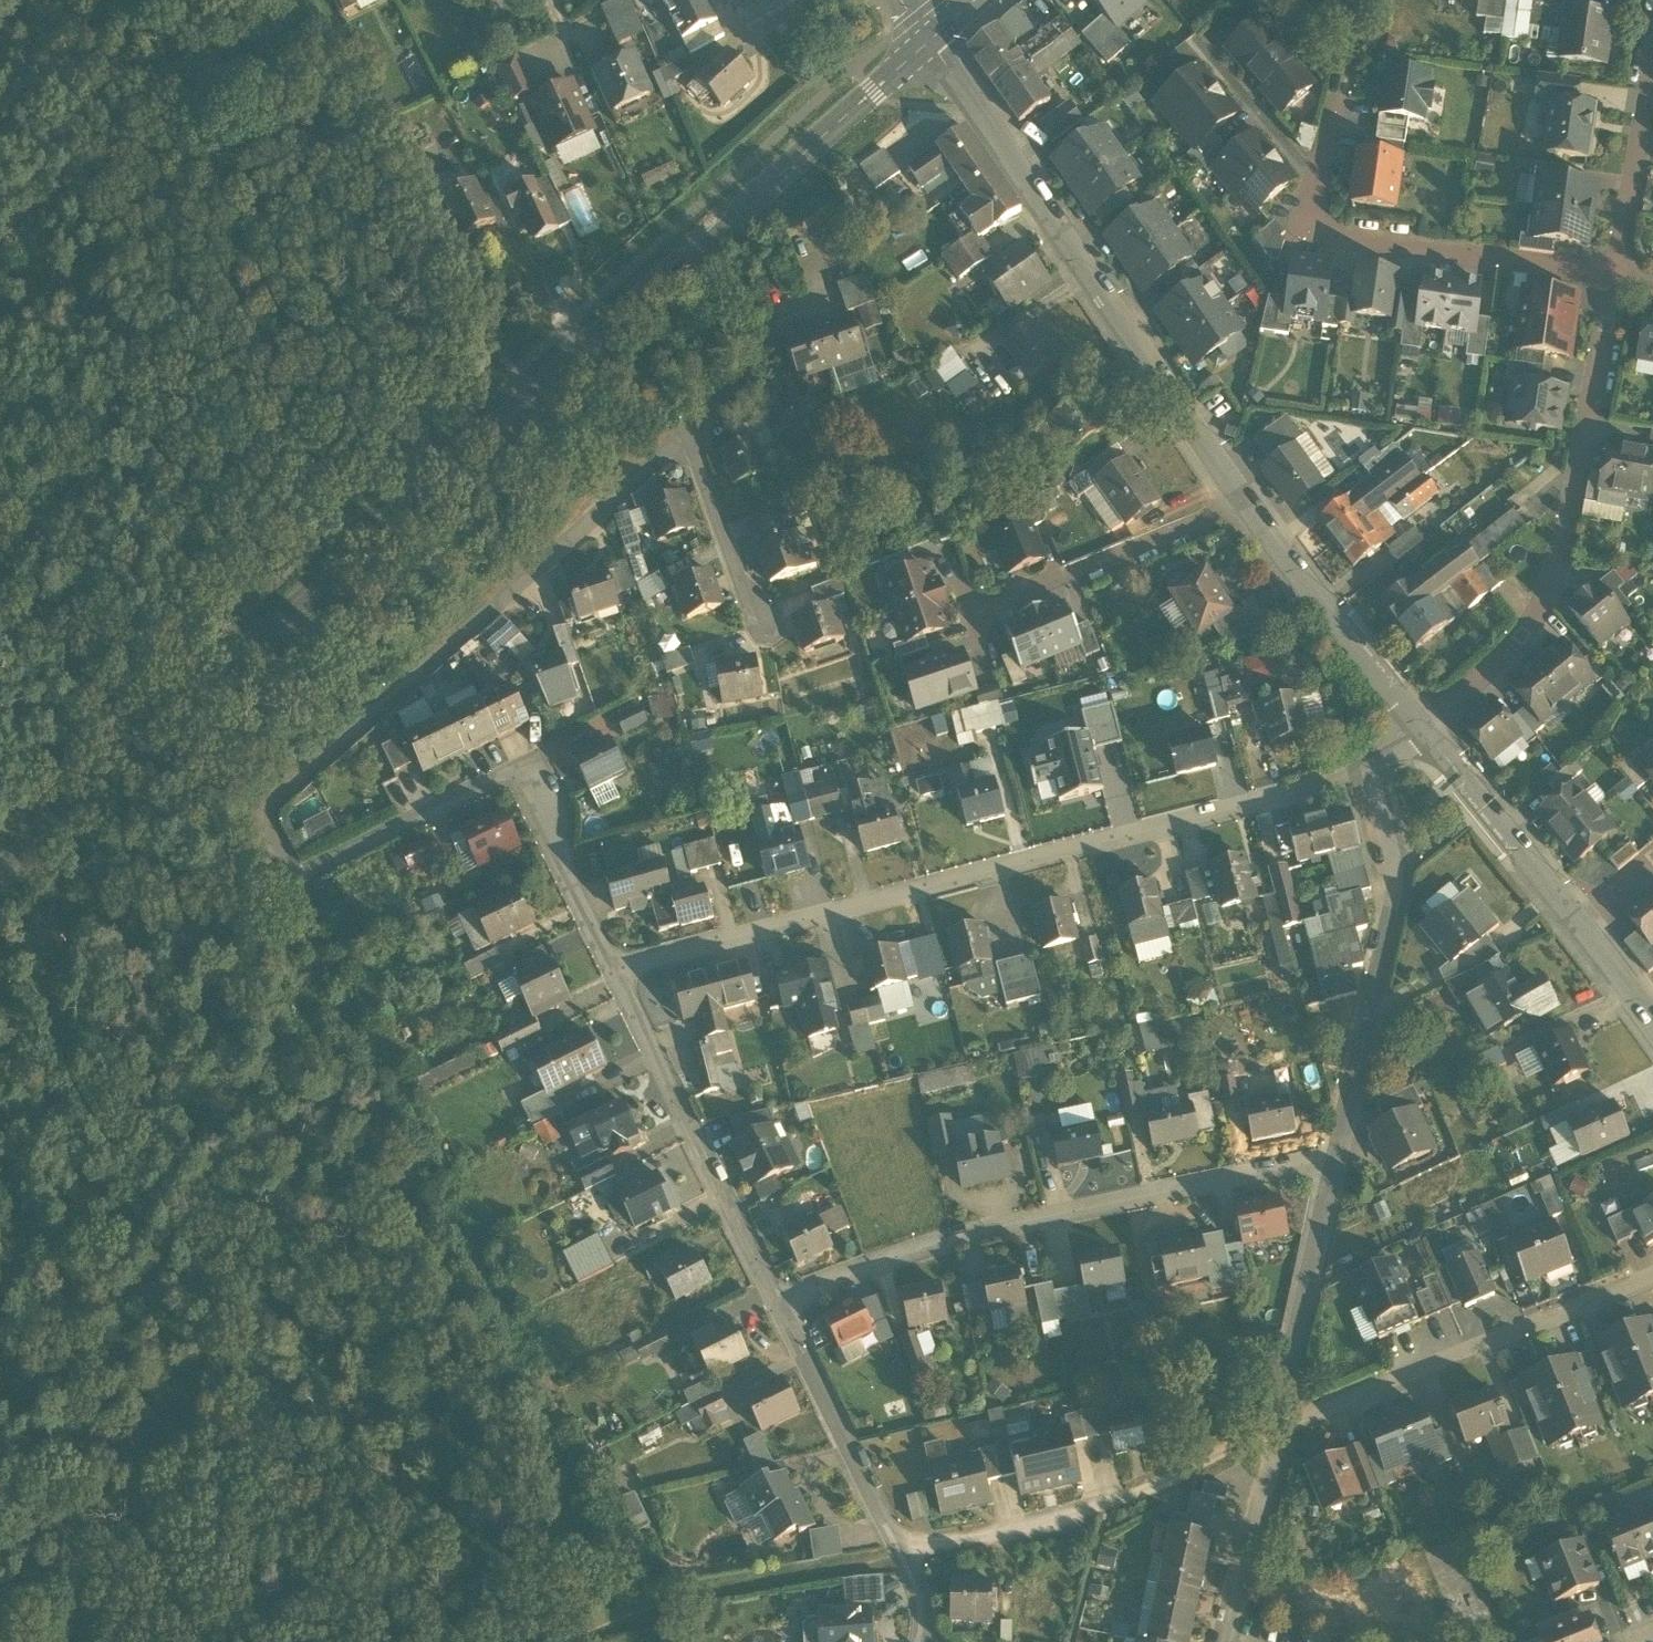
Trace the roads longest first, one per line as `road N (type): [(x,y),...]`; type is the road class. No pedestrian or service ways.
road 1 (secondary): [(0,875),(929,40)]
road 2 (residential): [(1364,776),(614,969)]
road 3 (residential): [(689,429),(265,812),(296,875)]
road 4 (residential): [(784,1306),(947,1237),(1332,1156)]
road 5 (residential): [(929,40),(1248,500)]
road 6 (residential): [(1412,724),(1507,655),(1554,588),(1619,276)]
road 7 (residential): [(296,875),(518,768),(614,969)]
road 8 (residential): [(0,1227),(199,1641)]
road 9 (track): [(323,0),(526,410)]
road 10 (residential): [(1652,1277),(1278,1425)]
road 11 (residential): [(1278,1425),(1094,1525),(906,1558)]
road 12 (residential): [(1332,1156),(1393,913),(1394,845),(1364,776)]
road 13 (residential): [(614,969),(784,1306)]
road 14 (residential): [(1317,180),(1304,231),(1619,276)]
road 15 (residential): [(1248,500),(978,612),(997,686)]
road 16 (residential): [(0,1072),(110,975),(296,875)]
road 17 (residential): [(784,1306),(906,1558)]
road 18 (residential): [(1248,500),(1412,724)]
road 19 (residential): [(1278,1425),(1332,1156)]
road 20 (residential): [(1412,724),(1576,916)]
road 21 (residential): [(1219,1641),(1278,1425)]
road 22 (residential): [(763,634),(689,429)]
road 23 (residential): [(1619,276),(1652,91)]
road 24 (residential): [(1201,48),(1317,180)]
road 25 (residential): [(1576,916),(1652,1015)]

